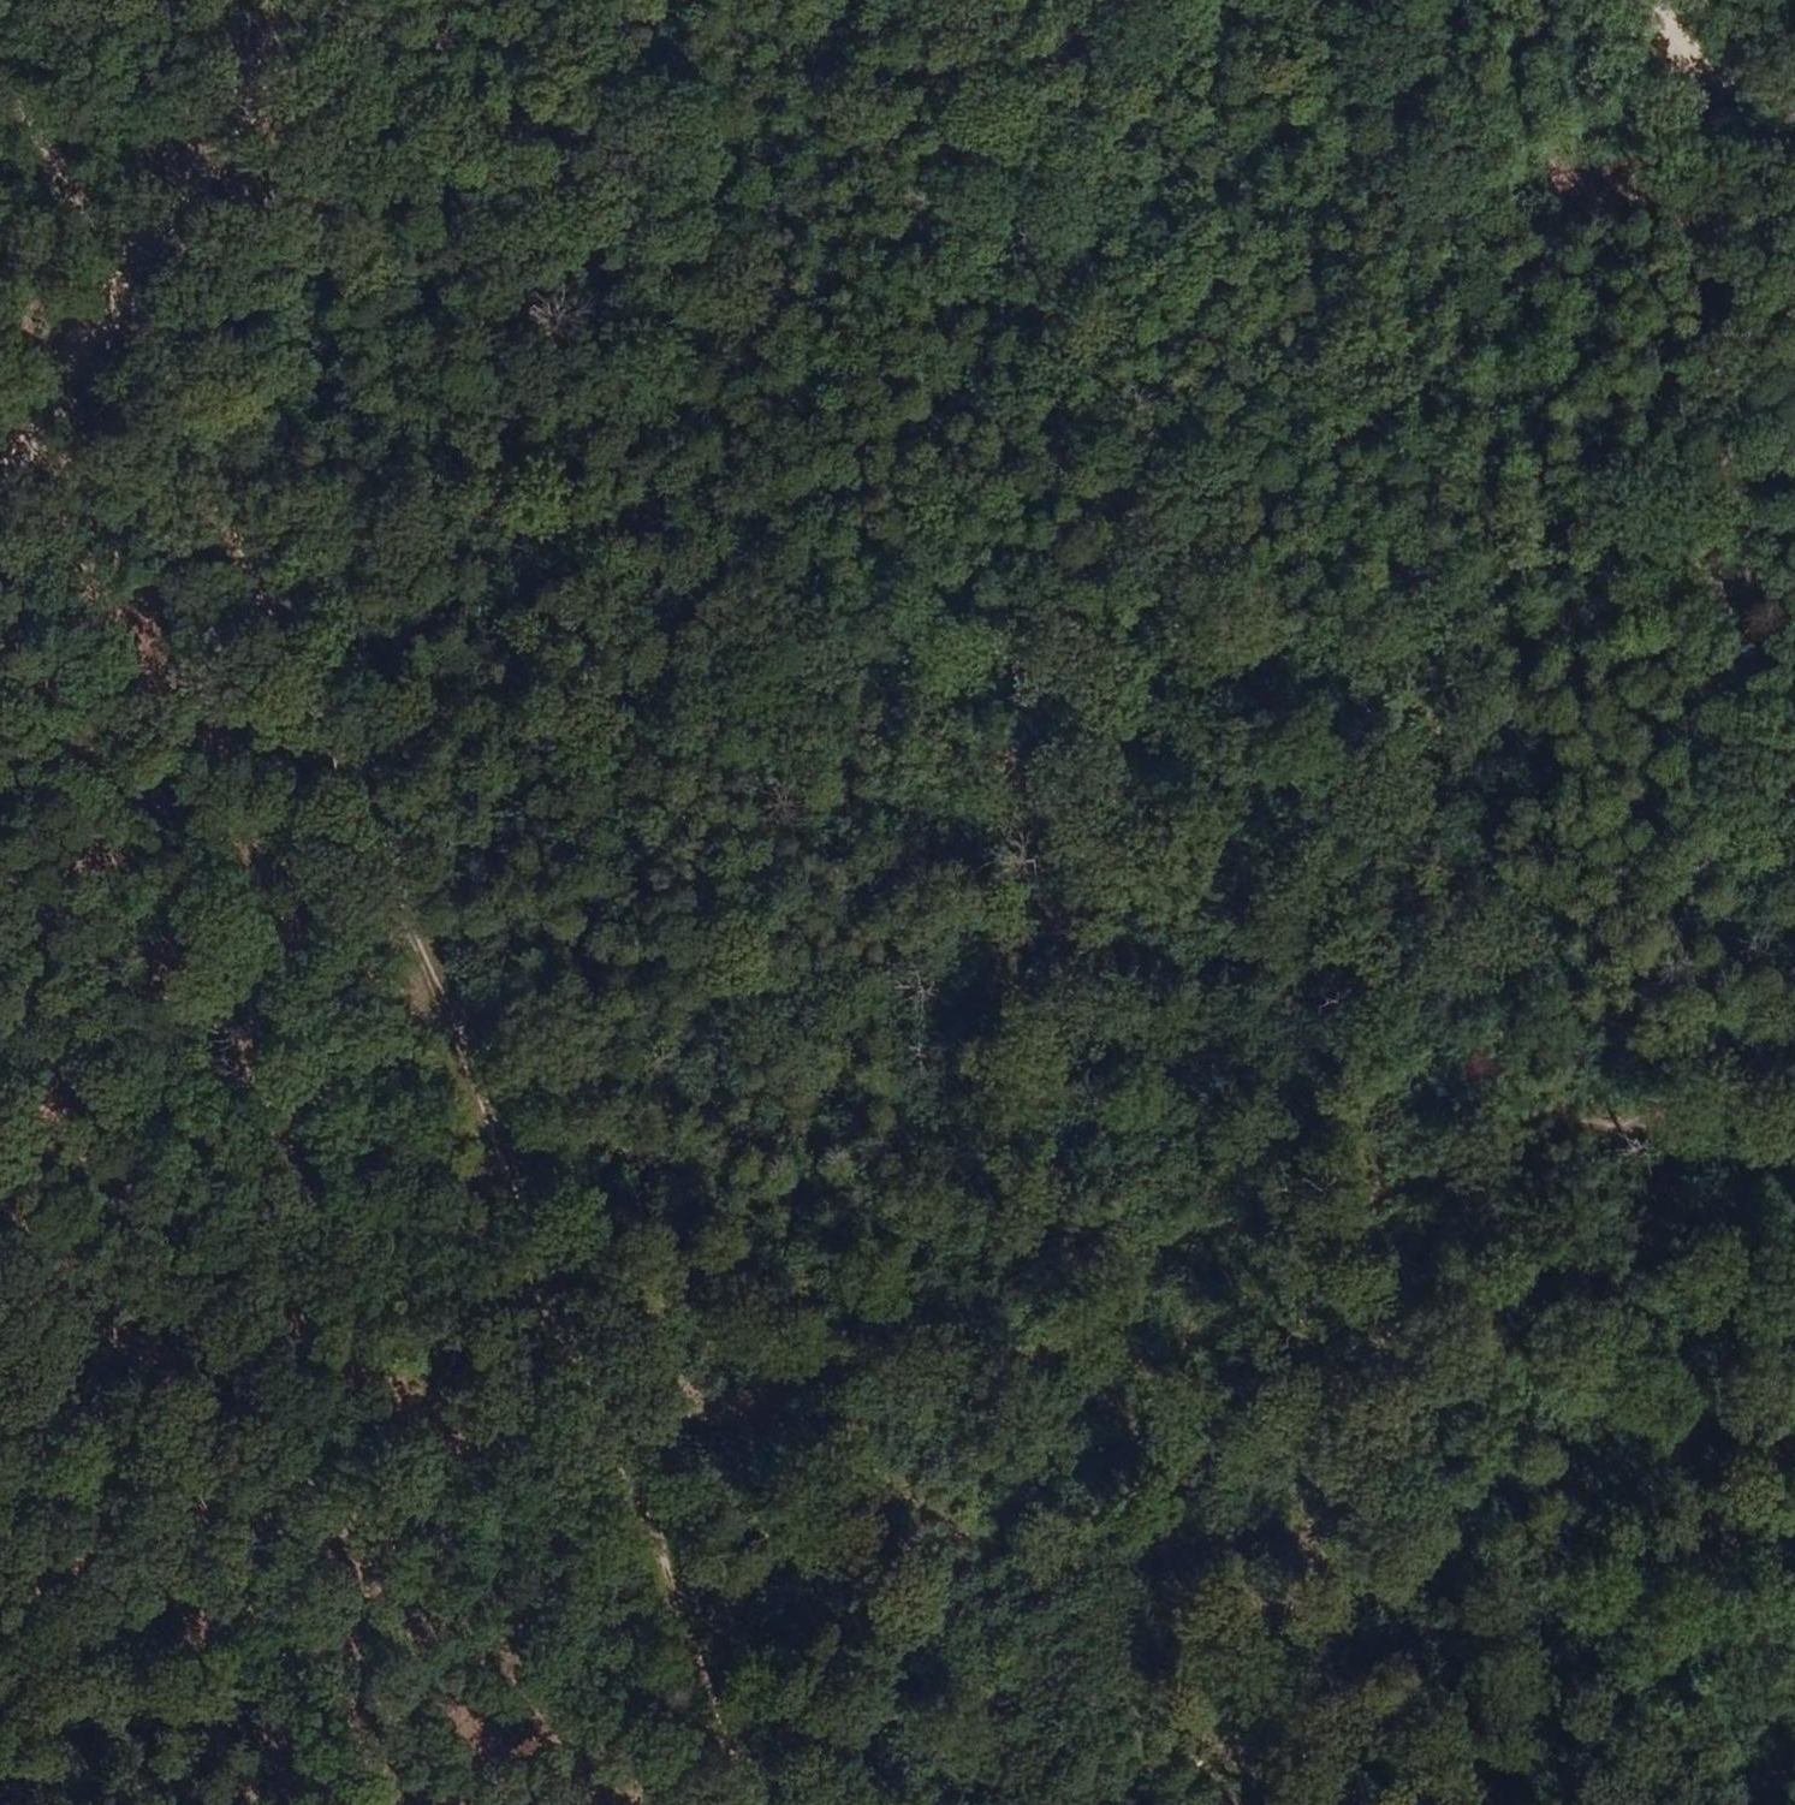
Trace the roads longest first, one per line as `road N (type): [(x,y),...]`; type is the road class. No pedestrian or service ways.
road 1 (track): [(0,530),(327,0)]

